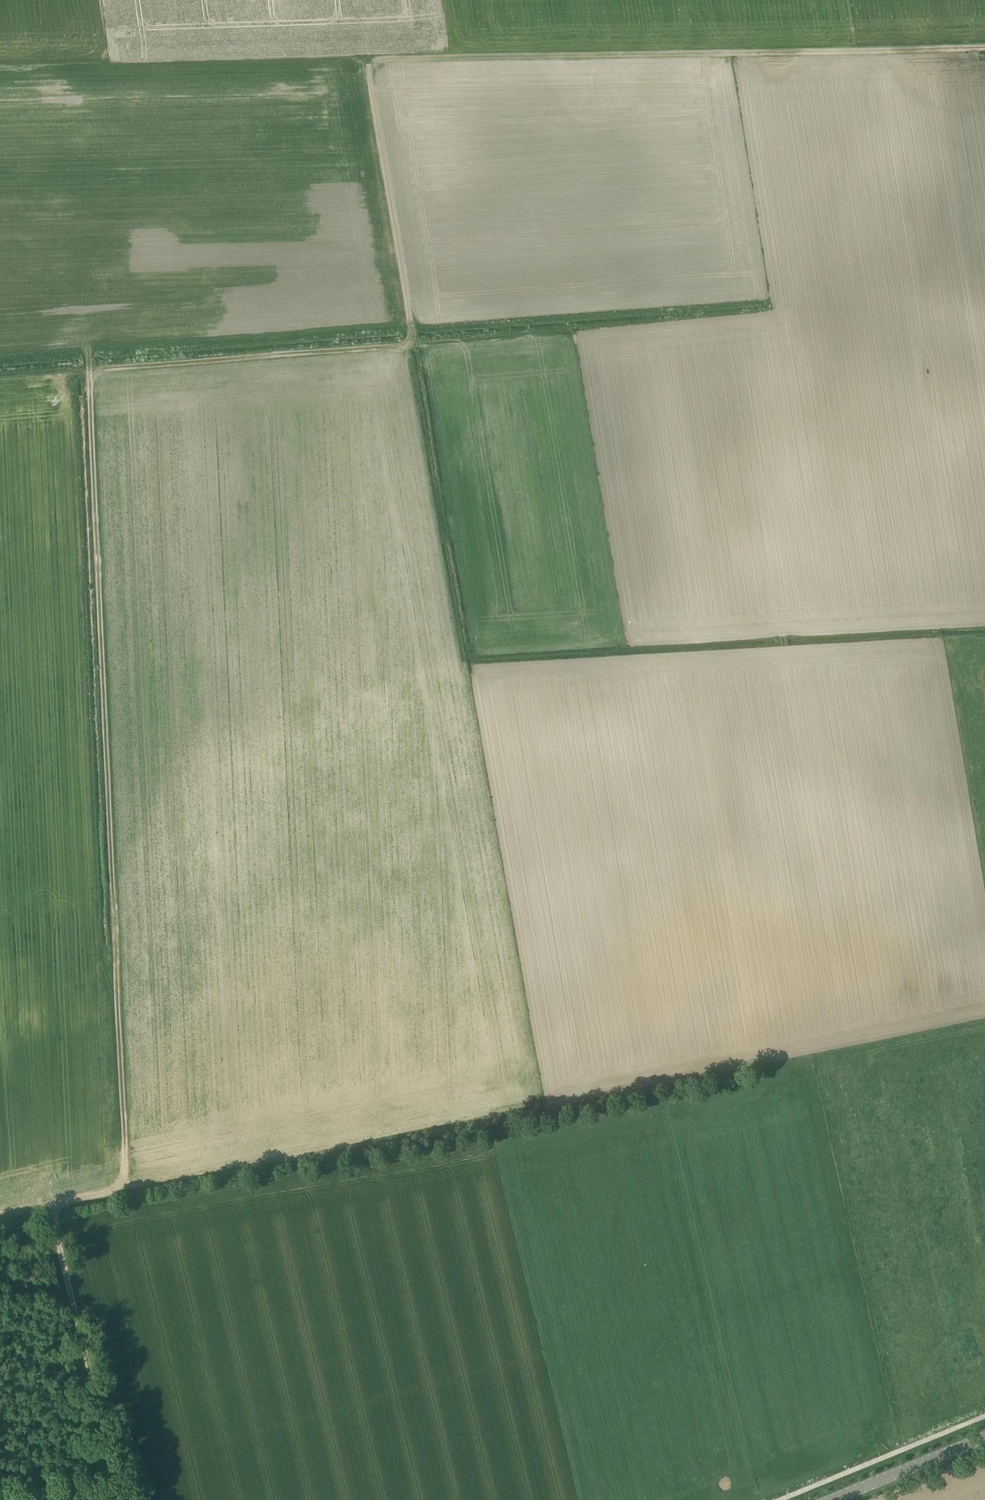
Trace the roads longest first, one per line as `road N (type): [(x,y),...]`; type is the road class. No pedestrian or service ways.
road 1 (track): [(447,61),(984,49)]
road 2 (track): [(111,1458),(46,1211),(125,1194)]
road 3 (tertiary): [(830,1499),(984,1436)]

